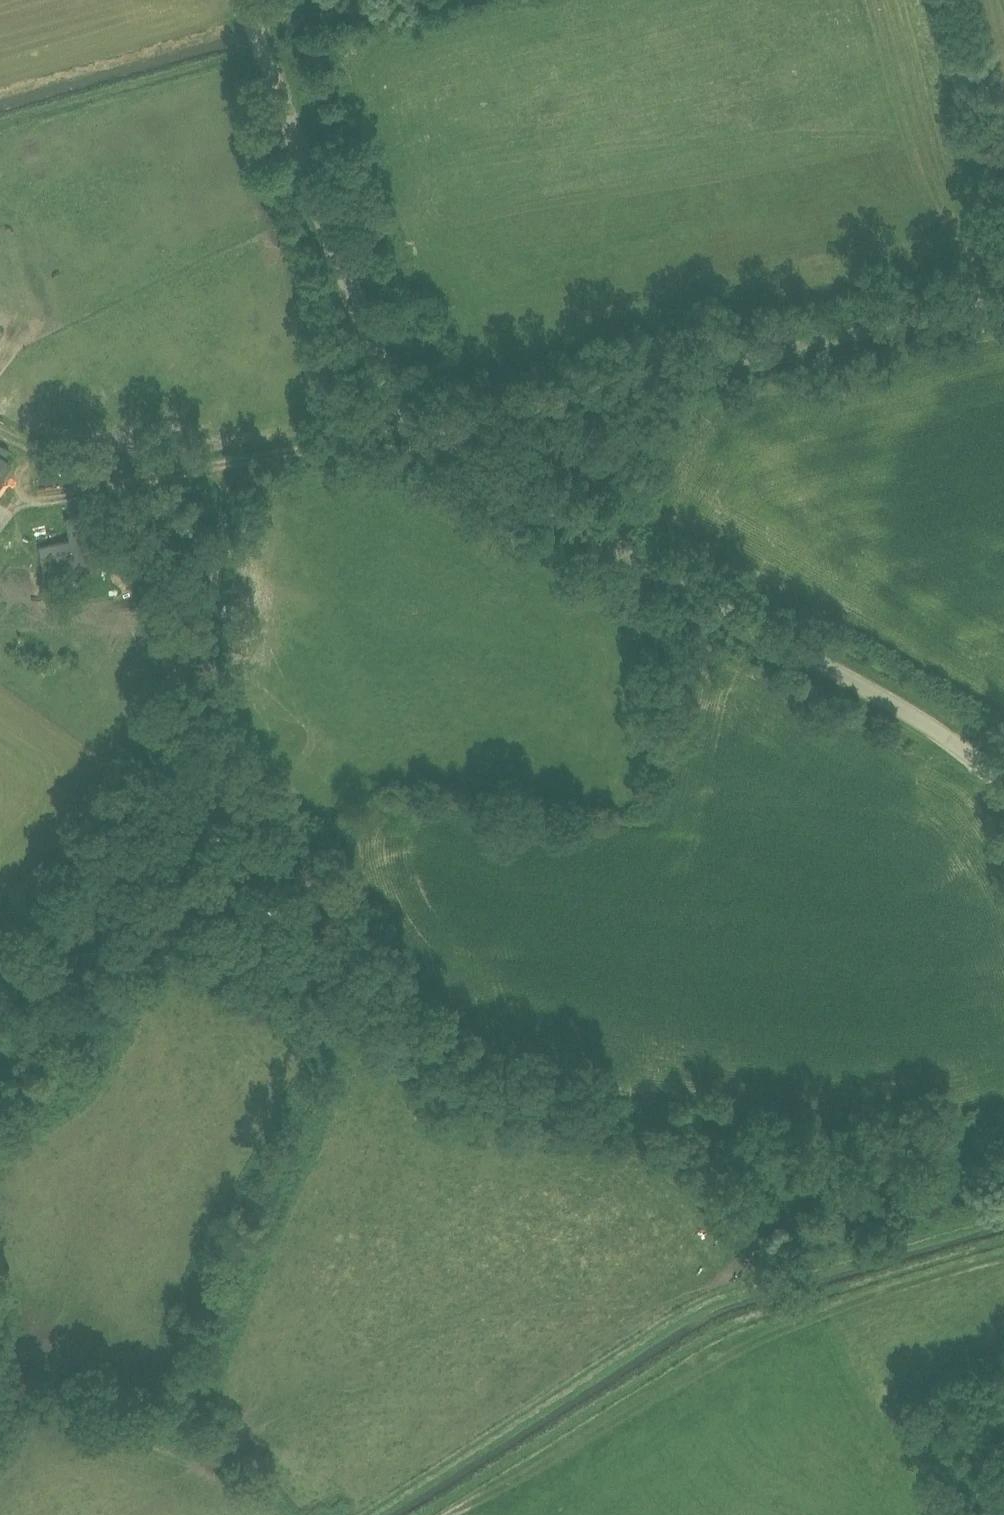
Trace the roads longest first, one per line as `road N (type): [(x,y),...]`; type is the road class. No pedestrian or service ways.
road 1 (unclassified): [(1003,791),(930,730),(426,436)]
road 2 (unclassified): [(426,436),(1003,300)]
road 3 (unclassified): [(426,436),(398,408),(370,350),(246,0)]

